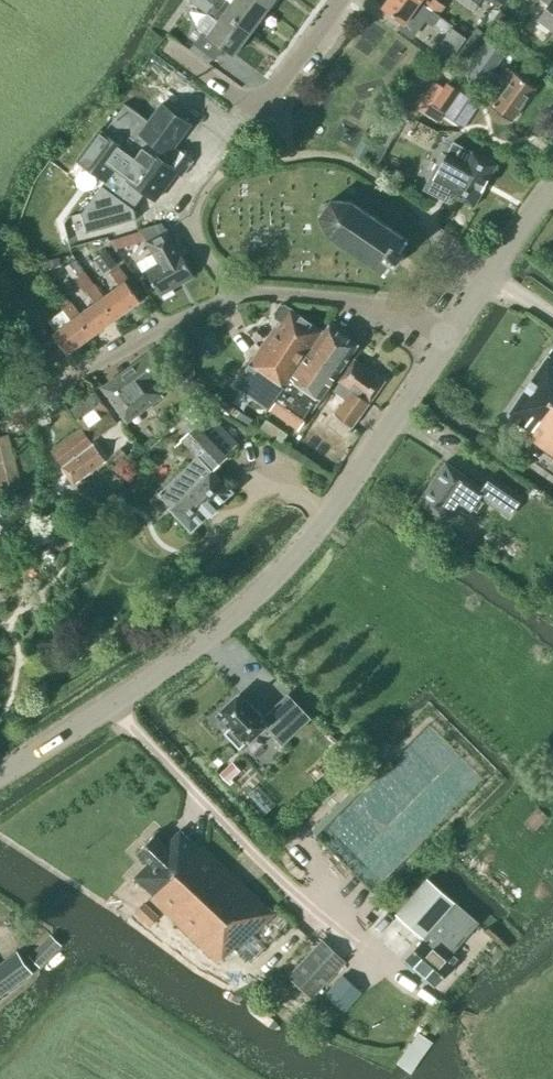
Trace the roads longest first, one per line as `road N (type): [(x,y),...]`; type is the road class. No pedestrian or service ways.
road 1 (tertiary): [(113,704),(208,637),(294,561),(449,340)]
road 2 (residential): [(113,704),(243,844),(381,966)]
road 3 (residential): [(228,298),(379,307),(449,340)]
road 4 (residential): [(28,407),(228,298)]
road 5 (tertiary): [(449,340),(552,187)]
road 6 (tertiary): [(0,774),(113,704)]
road 7 (residential): [(342,0),(267,101)]

